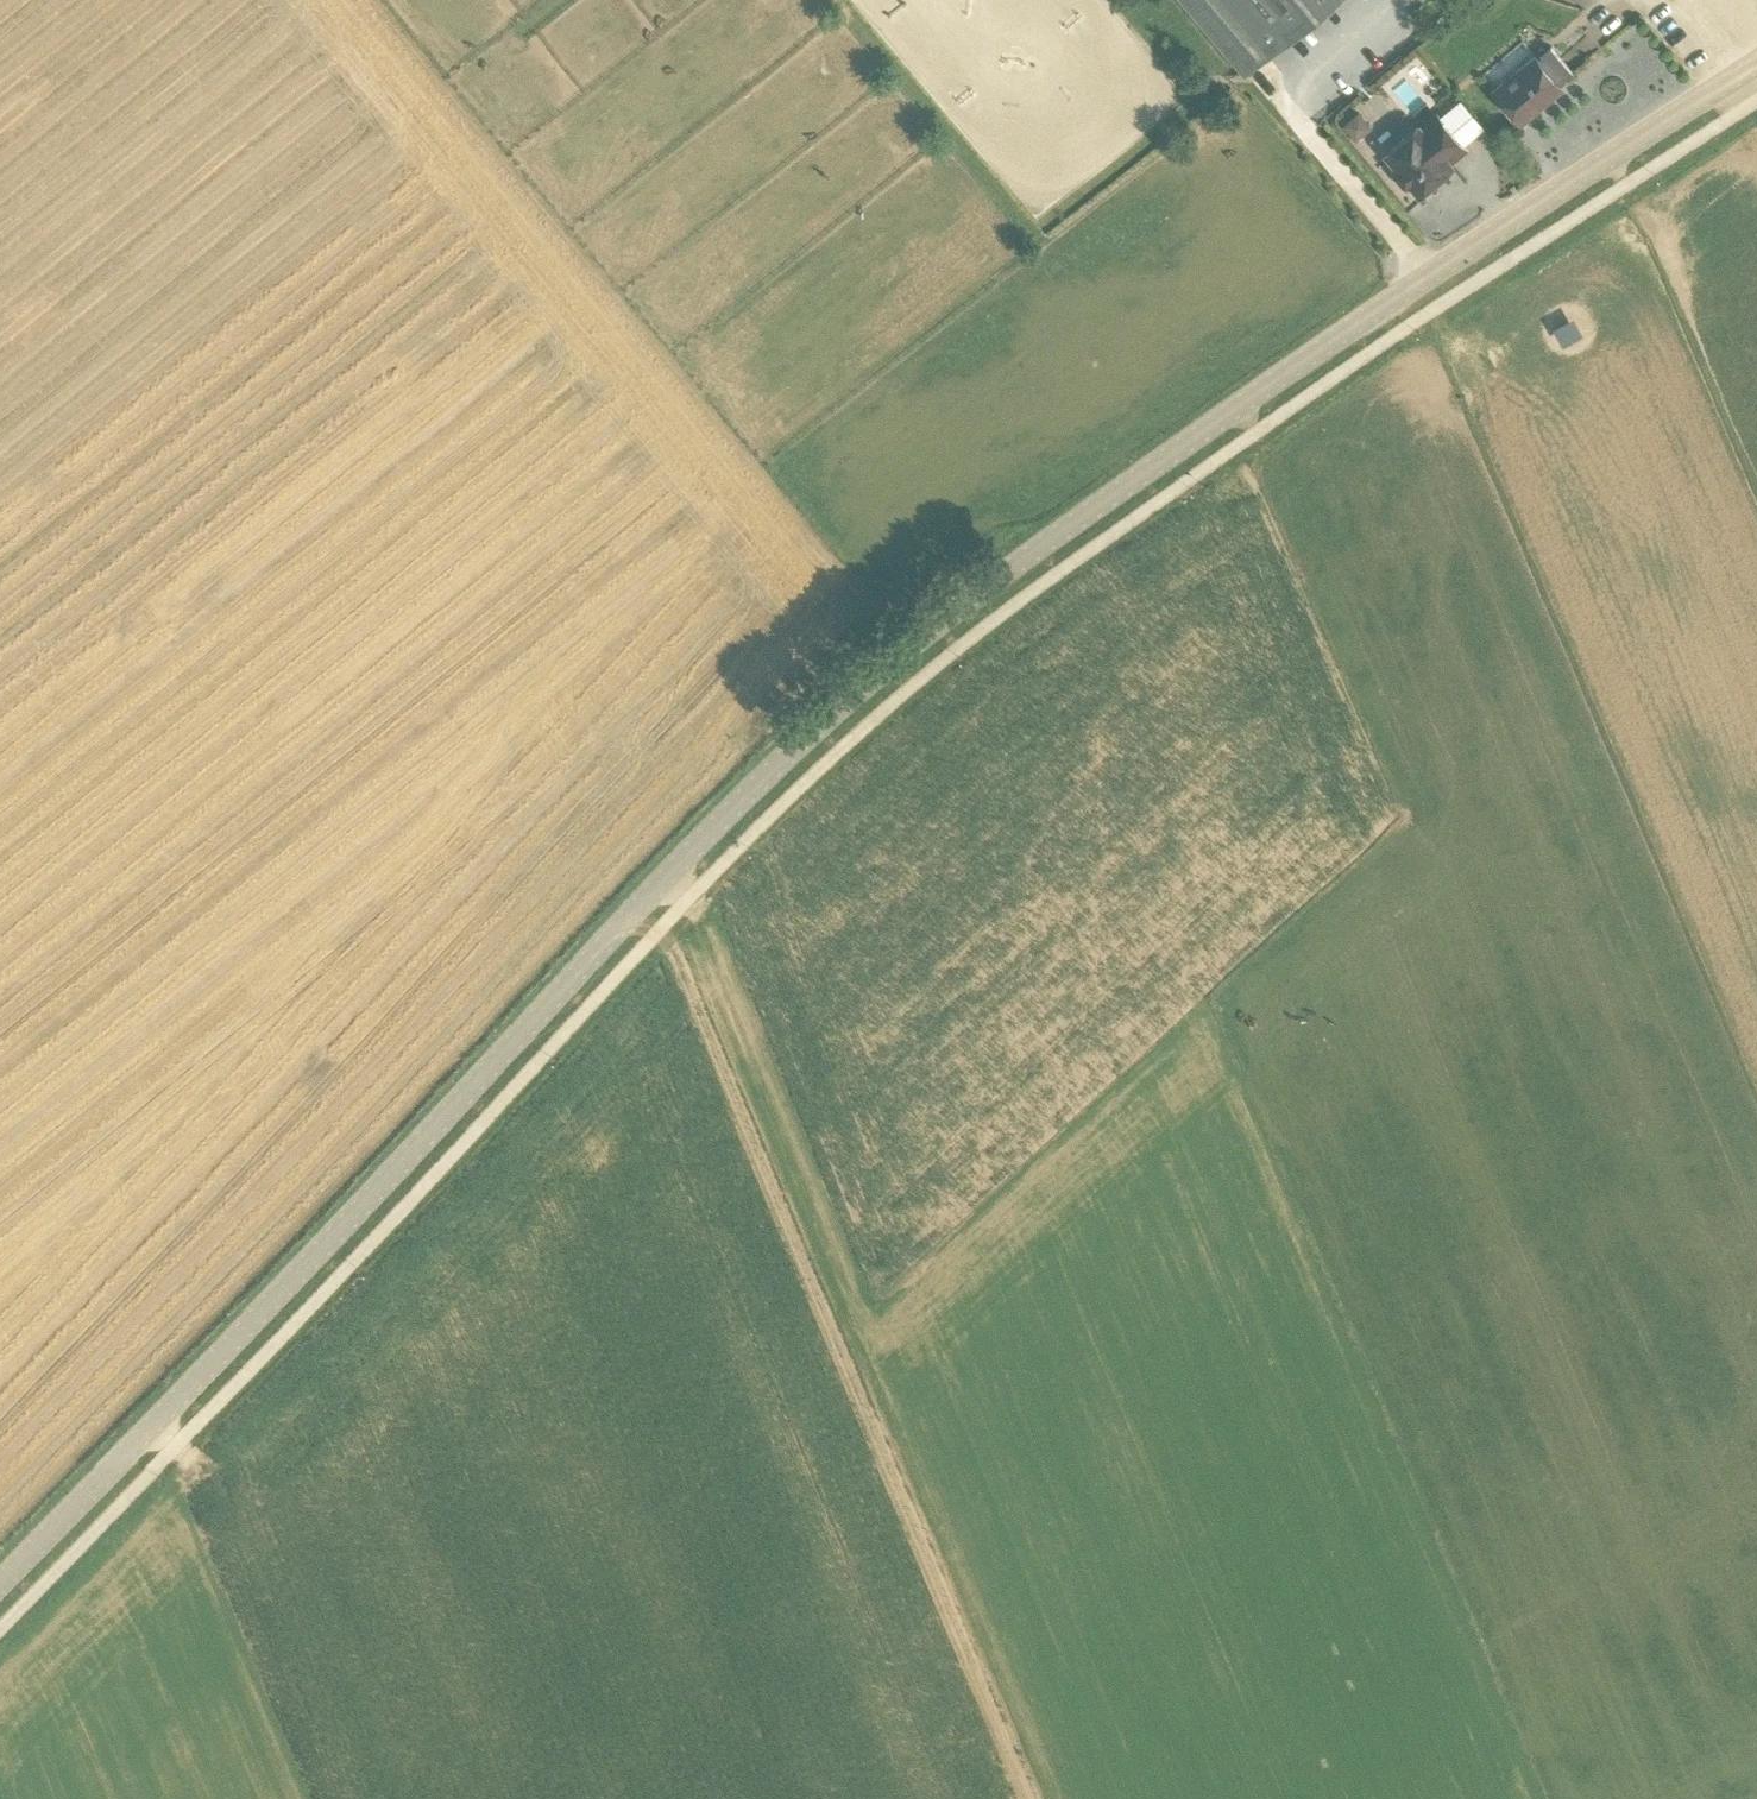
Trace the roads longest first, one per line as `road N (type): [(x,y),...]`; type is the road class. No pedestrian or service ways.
road 1 (tertiary): [(0,1585),(655,890),(858,695),(1192,439),(1756,64)]

